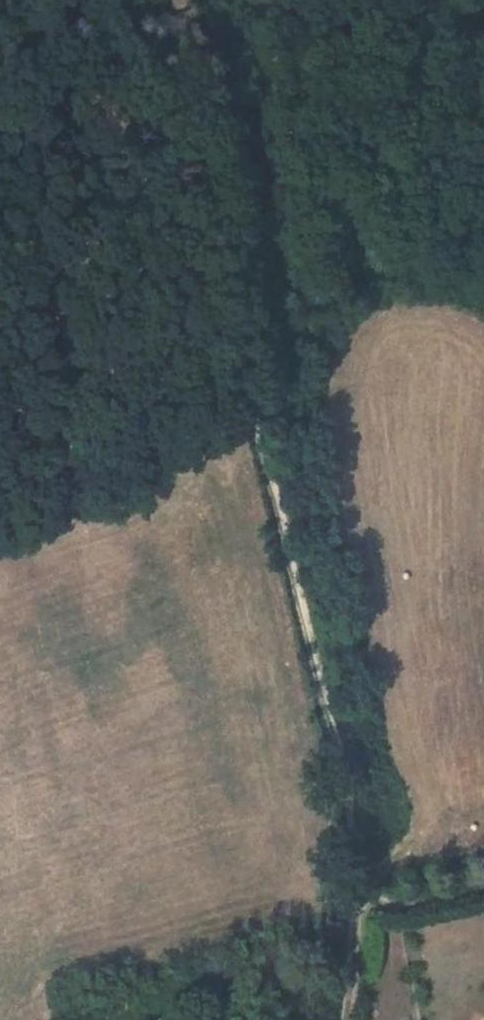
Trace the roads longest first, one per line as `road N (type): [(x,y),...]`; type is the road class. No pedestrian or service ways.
road 1 (track): [(271,370),(368,908),(351,1019)]
road 2 (track): [(271,370),(75,65)]

